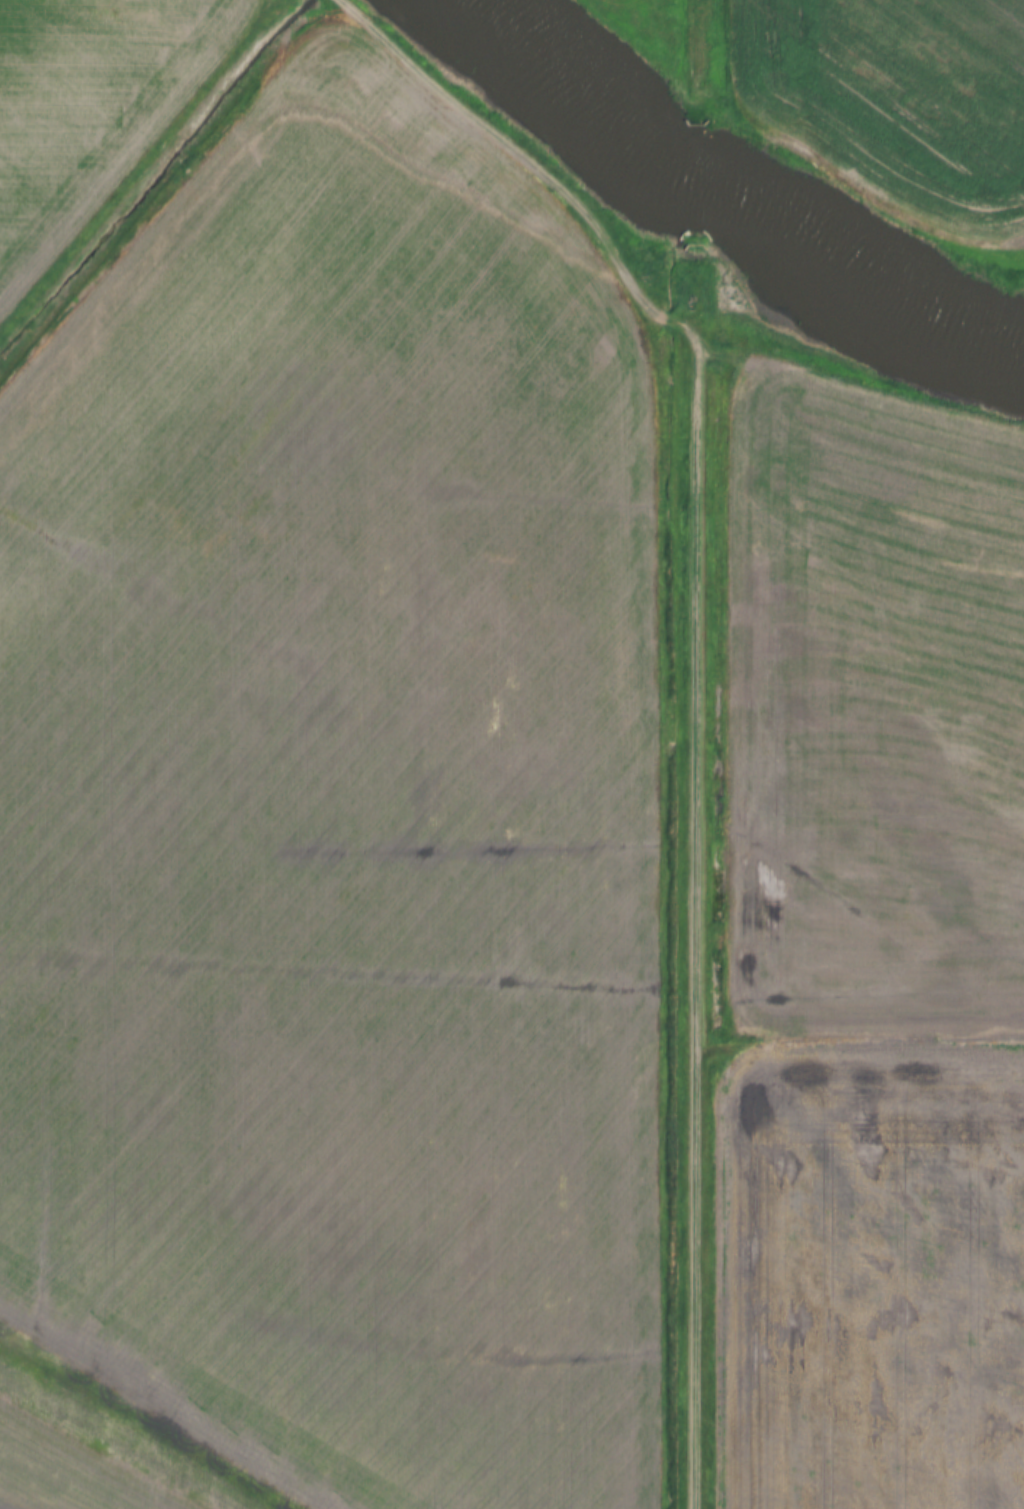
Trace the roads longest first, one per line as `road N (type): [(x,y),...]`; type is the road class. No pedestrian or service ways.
road 1 (track): [(702,1508),(707,355)]
road 2 (track): [(338,0),(572,192),(633,285),(657,311),(677,316),(707,355)]

